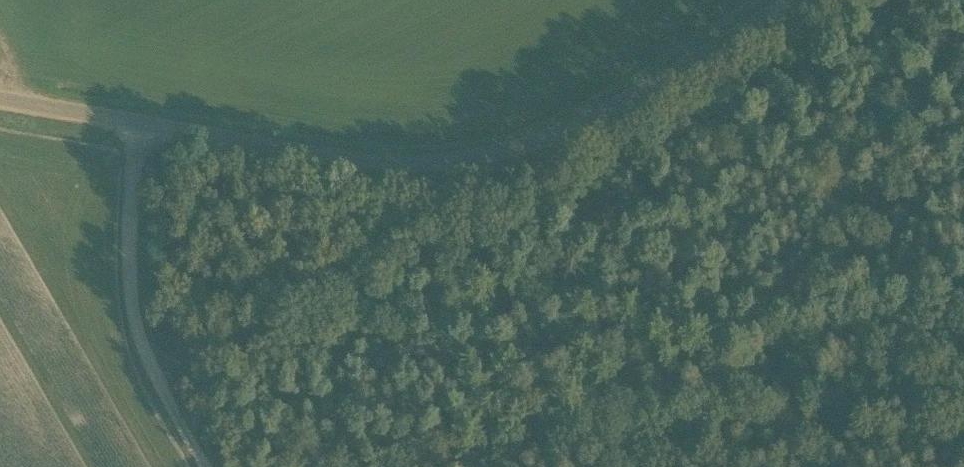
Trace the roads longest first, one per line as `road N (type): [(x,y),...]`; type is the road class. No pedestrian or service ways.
road 1 (unclassified): [(146,126),(367,155),(502,144),(606,94),(760,0)]
road 2 (track): [(963,393),(362,466)]
road 3 (track): [(208,466),(152,368),(132,308),(132,194),(146,126)]
road 4 (unclassified): [(146,126),(0,99)]

